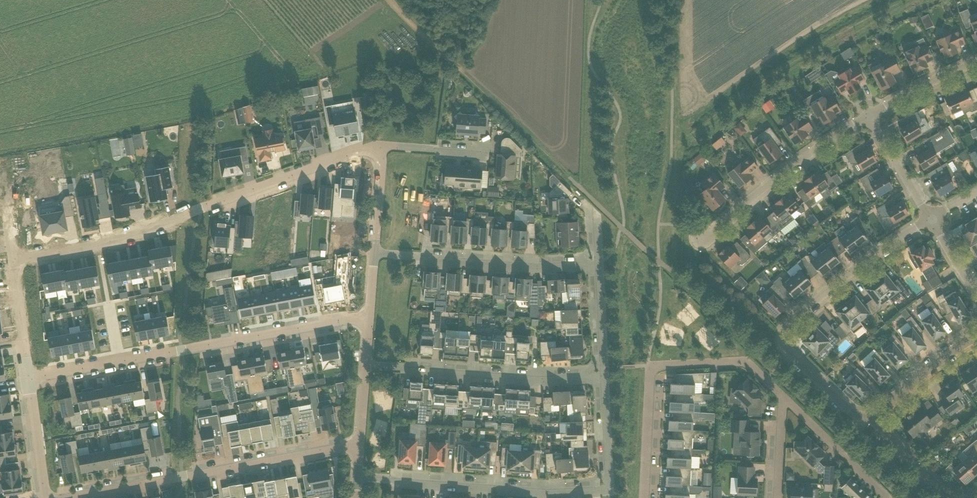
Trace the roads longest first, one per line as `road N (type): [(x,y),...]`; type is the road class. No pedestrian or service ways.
road 1 (residential): [(384,146),(131,236),(14,262)]
road 2 (residential): [(29,379),(370,317)]
road 3 (residential): [(930,218),(783,331),(783,344),(838,402),(875,419)]
road 4 (residential): [(360,443),(79,497)]
road 5 (residential): [(783,395),(747,361),(649,364),(647,497)]
road 6 (residential): [(604,485),(535,491),(357,478)]
road 7 (residential): [(601,377),(366,366)]
road 8 (residential): [(597,265),(376,253)]
road 9 (residential): [(705,238),(773,180),(869,117)]
road 10 (residential): [(889,497),(783,395)]
road 11 (residential): [(875,419),(930,366),(976,335)]
road 12 (residential): [(869,117),(976,61)]

